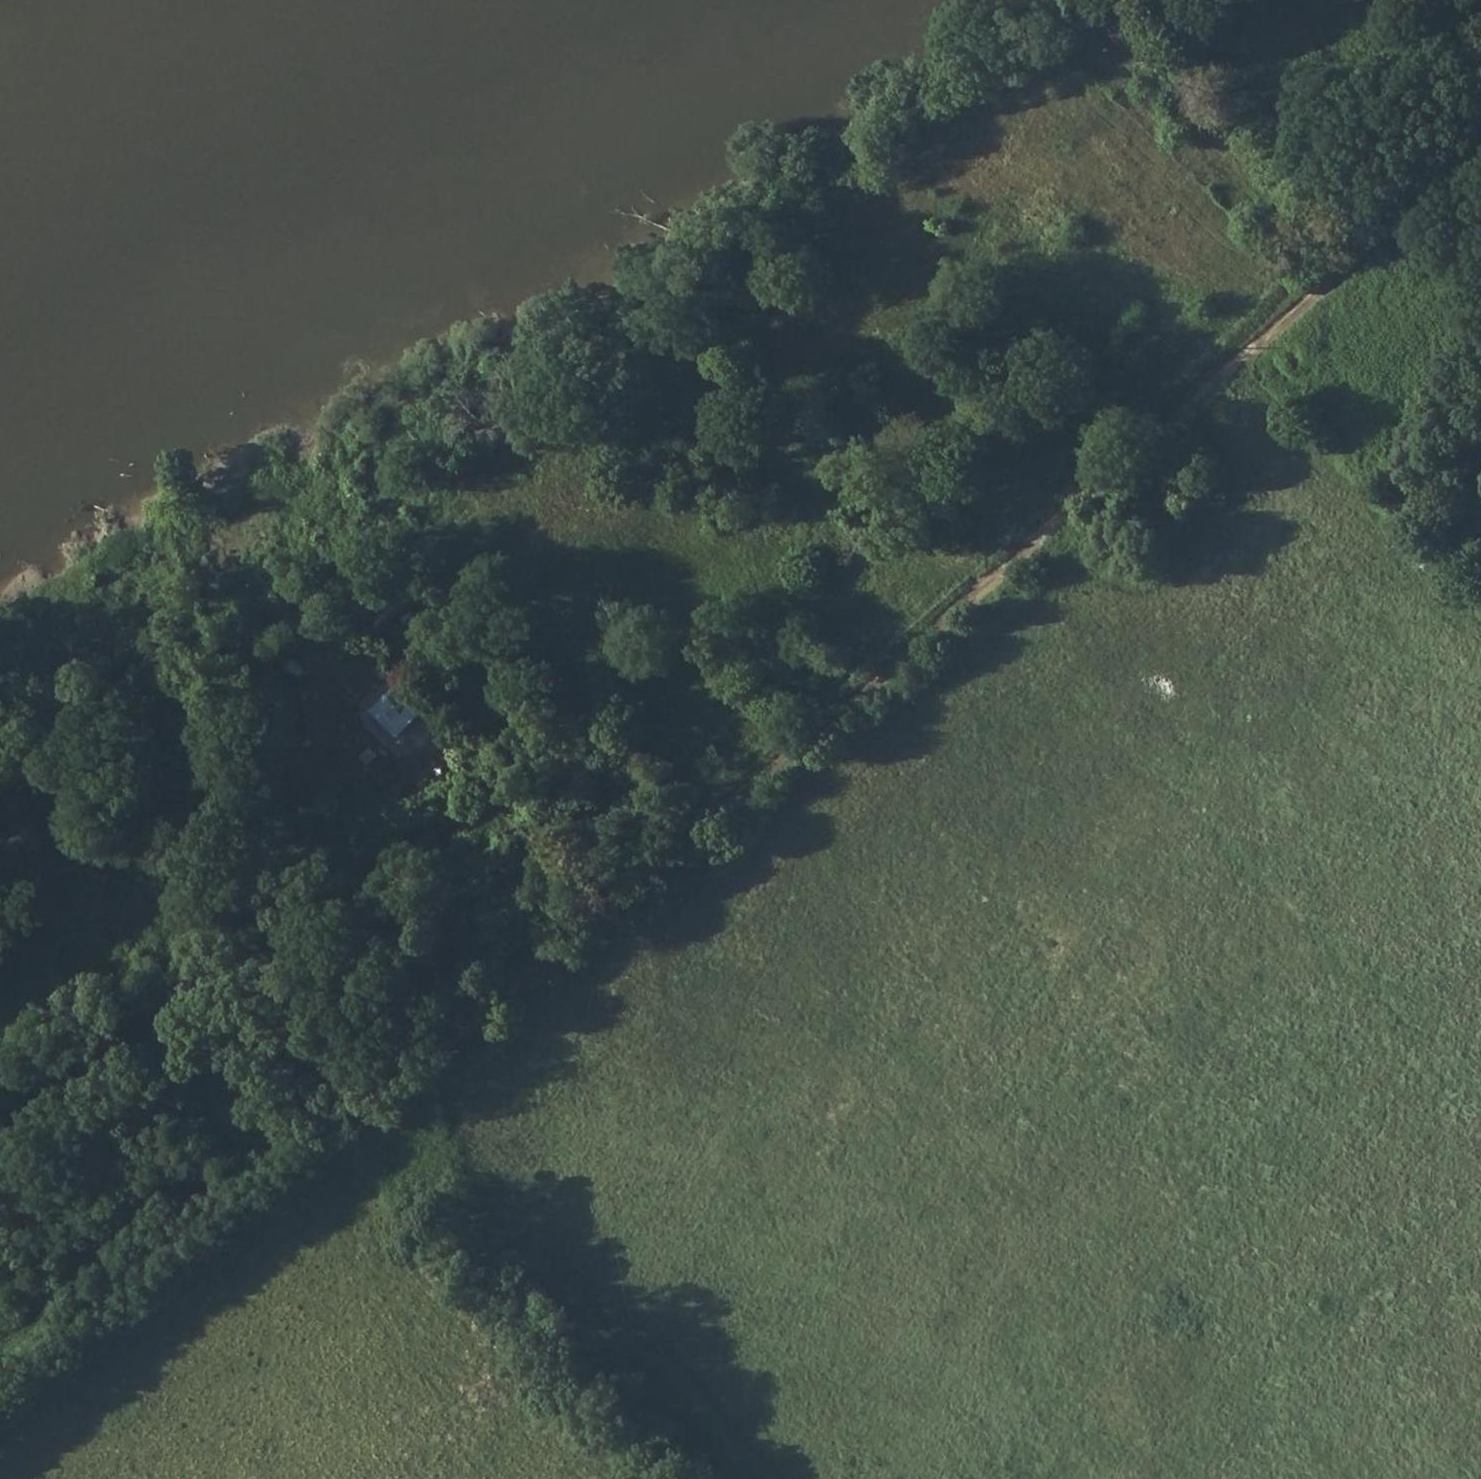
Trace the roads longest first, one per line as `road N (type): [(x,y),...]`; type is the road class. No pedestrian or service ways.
road 1 (track): [(1480,139),(1315,295),(462,1046),(0,1434)]

